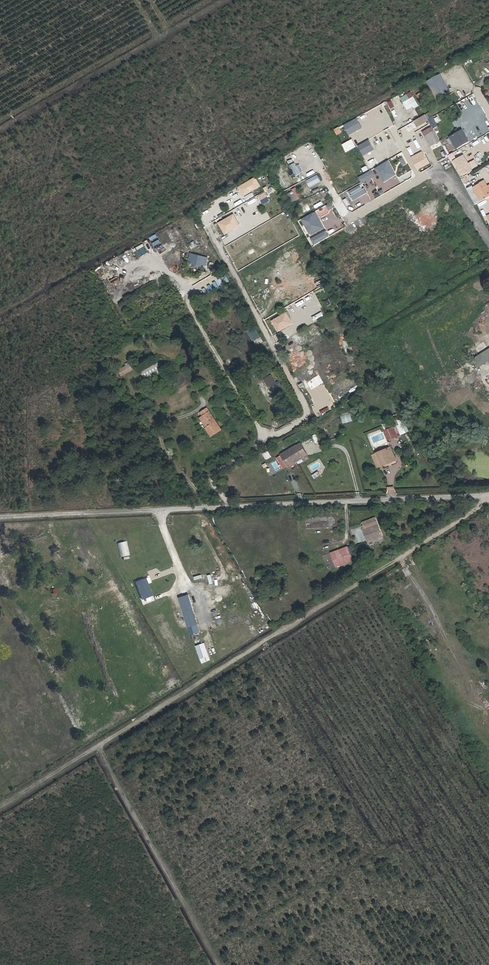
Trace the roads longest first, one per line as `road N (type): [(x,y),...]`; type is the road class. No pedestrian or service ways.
road 1 (track): [(0,807),(488,504)]
road 2 (track): [(219,964),(95,748)]

